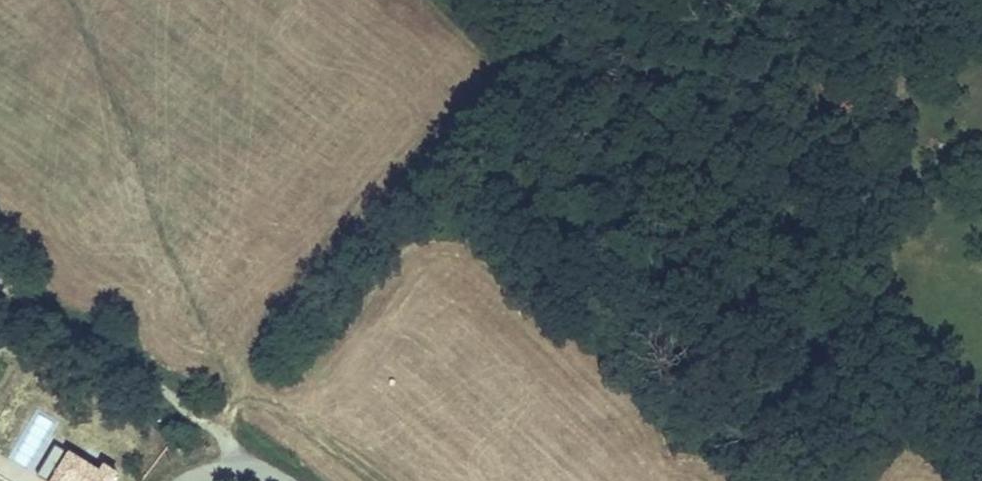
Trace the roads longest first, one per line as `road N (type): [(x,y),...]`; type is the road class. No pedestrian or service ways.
road 1 (track): [(242,470),(217,429),(0,282)]

